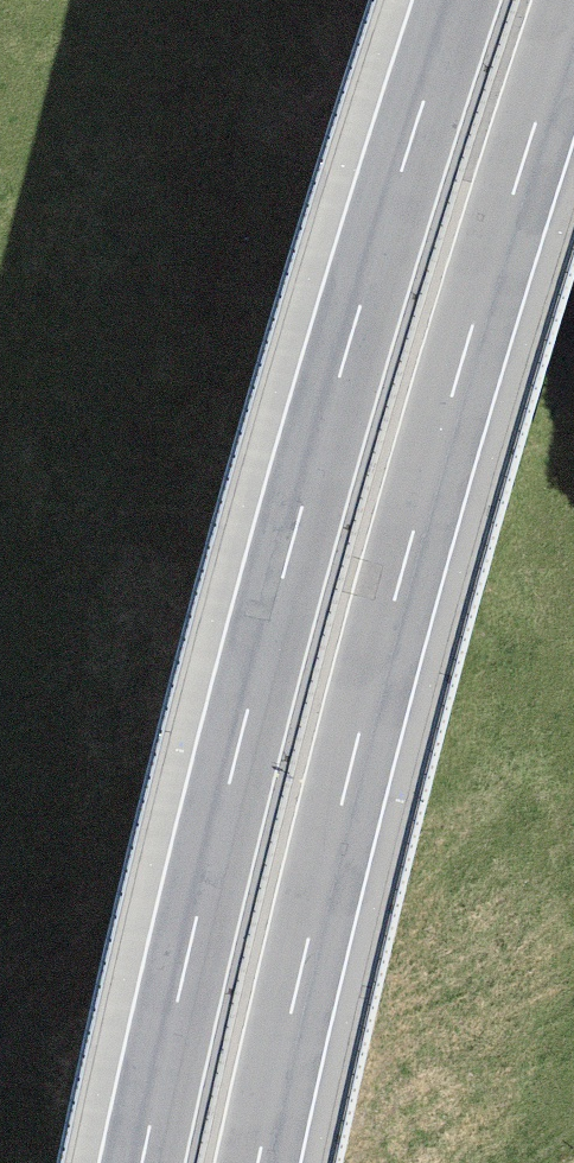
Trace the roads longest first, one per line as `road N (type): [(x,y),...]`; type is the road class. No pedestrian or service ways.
road 1 (motorway): [(246,1162),(350,690),(473,276),(569,0)]
road 2 (motorway): [(449,0),(364,248),(239,666),(131,1162)]

